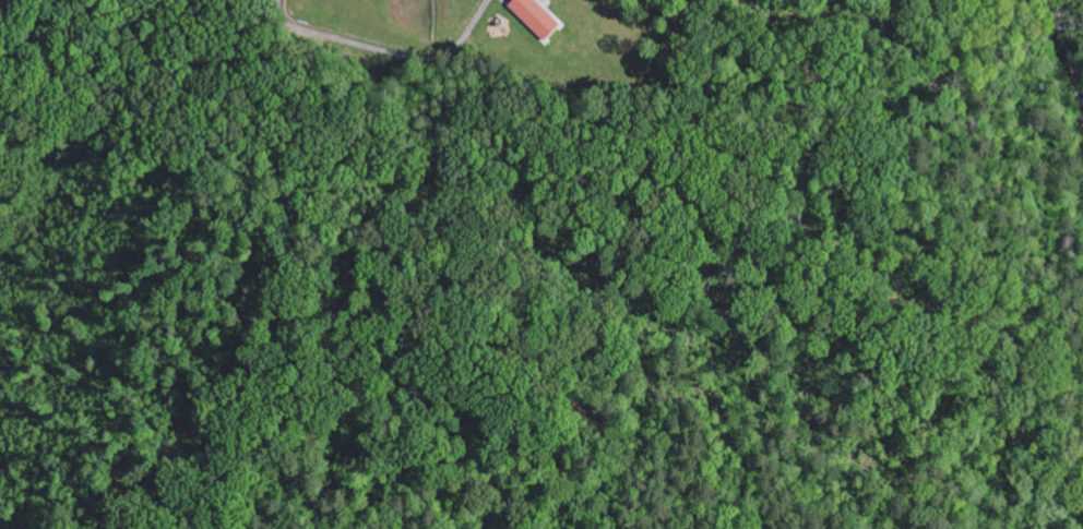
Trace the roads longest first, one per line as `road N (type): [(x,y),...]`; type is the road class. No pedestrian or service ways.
road 1 (residential): [(1082,120),(1052,0)]

